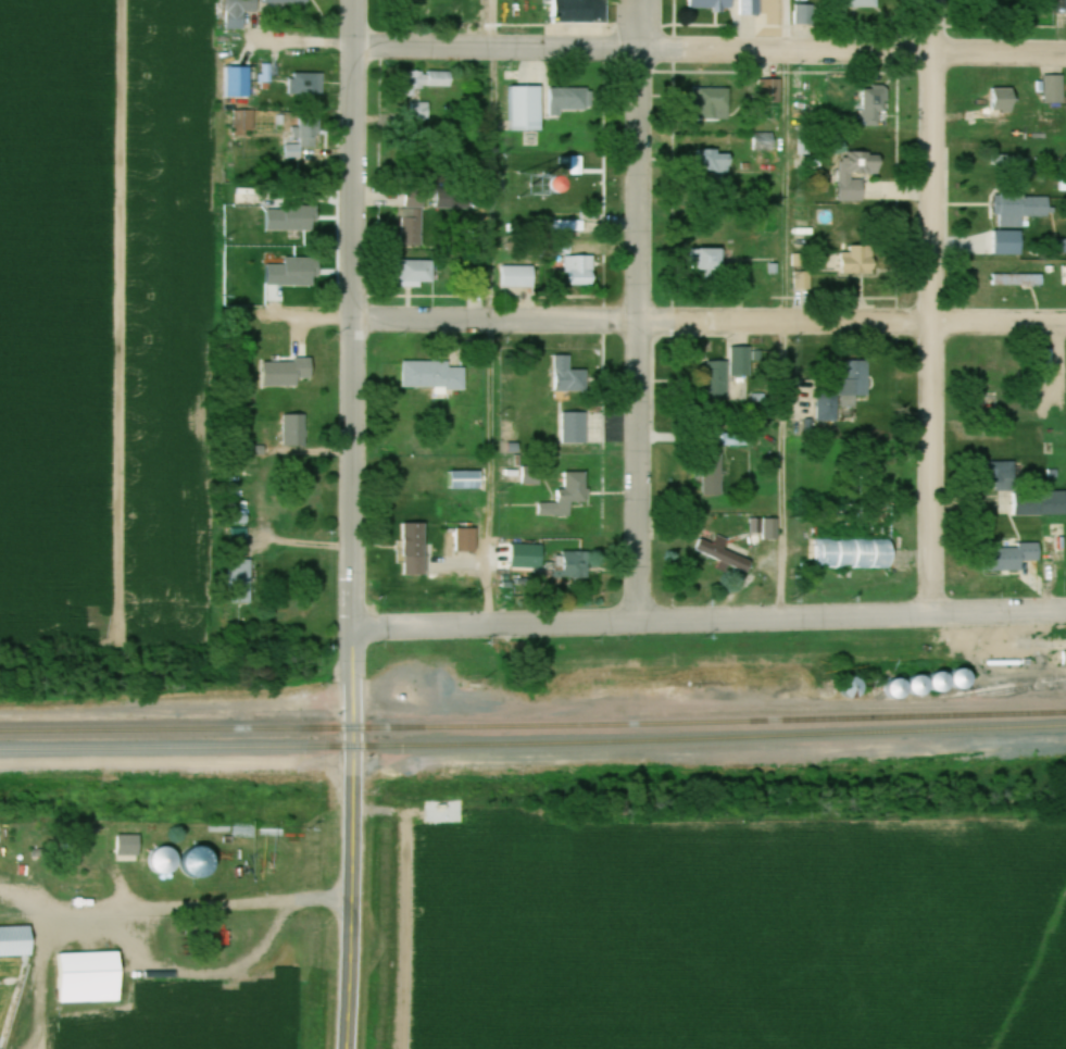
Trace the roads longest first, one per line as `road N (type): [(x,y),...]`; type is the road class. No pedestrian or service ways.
road 1 (residential): [(355,629),(1065,615)]
road 2 (residential): [(1065,58),(356,48)]
road 3 (residential): [(1065,327),(358,324)]
road 4 (tertiary): [(355,629),(357,0)]
road 5 (residential): [(640,624),(644,0)]
road 6 (residential): [(932,619),(934,0)]
road 7 (tertiary): [(351,1048),(355,629)]

